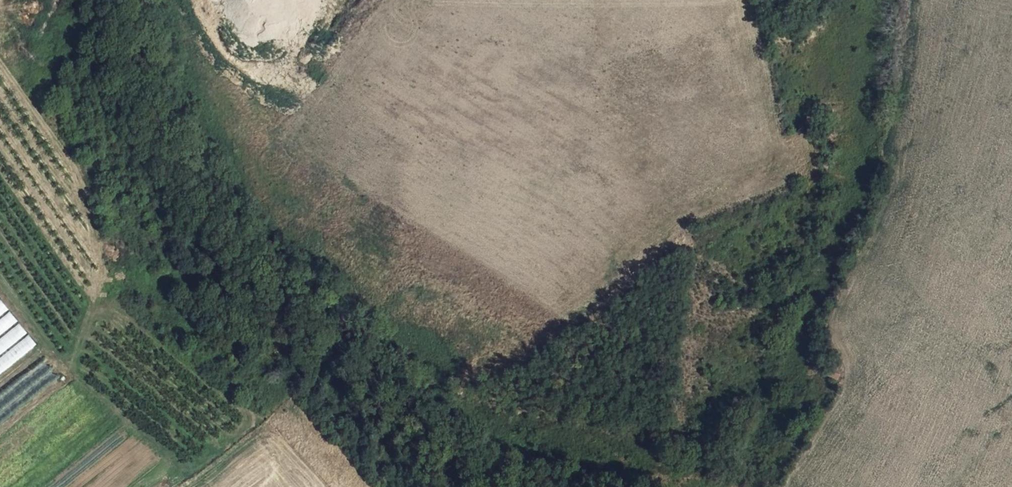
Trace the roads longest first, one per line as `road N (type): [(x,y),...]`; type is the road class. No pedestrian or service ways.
road 1 (track): [(0,293),(47,353),(0,389)]

